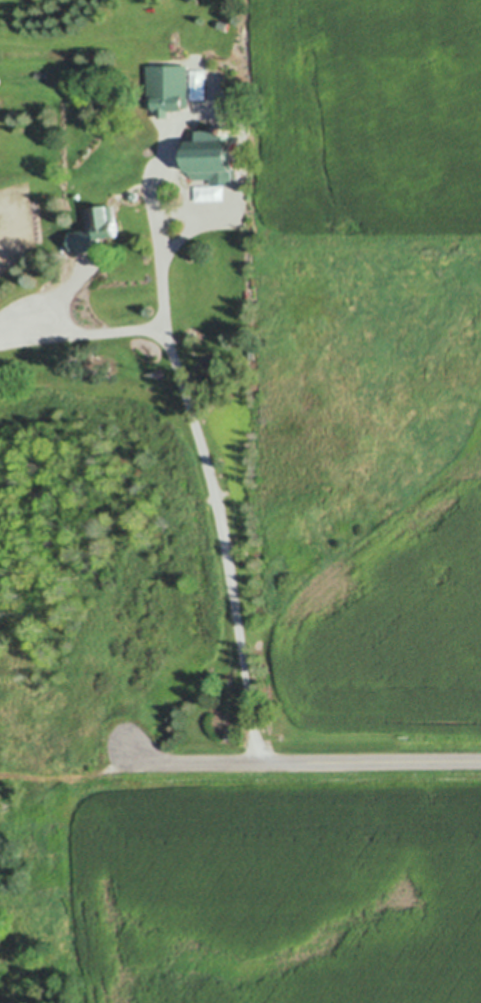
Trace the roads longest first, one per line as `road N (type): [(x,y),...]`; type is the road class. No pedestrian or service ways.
road 1 (residential): [(480,760),(158,762),(124,738)]

